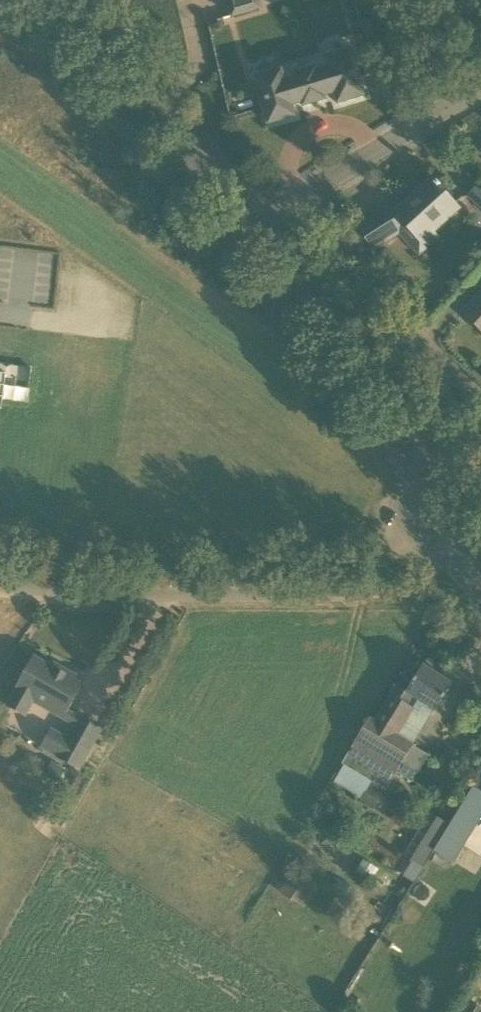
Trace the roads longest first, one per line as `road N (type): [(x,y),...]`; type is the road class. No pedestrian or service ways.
road 1 (unclassified): [(405,509),(388,558),(340,591),(97,595),(0,586)]
road 2 (tertiary): [(249,237),(51,0)]
road 3 (tertiary): [(433,451),(249,237)]
road 4 (residential): [(480,412),(301,206)]
road 5 (residential): [(301,206),(480,101)]

